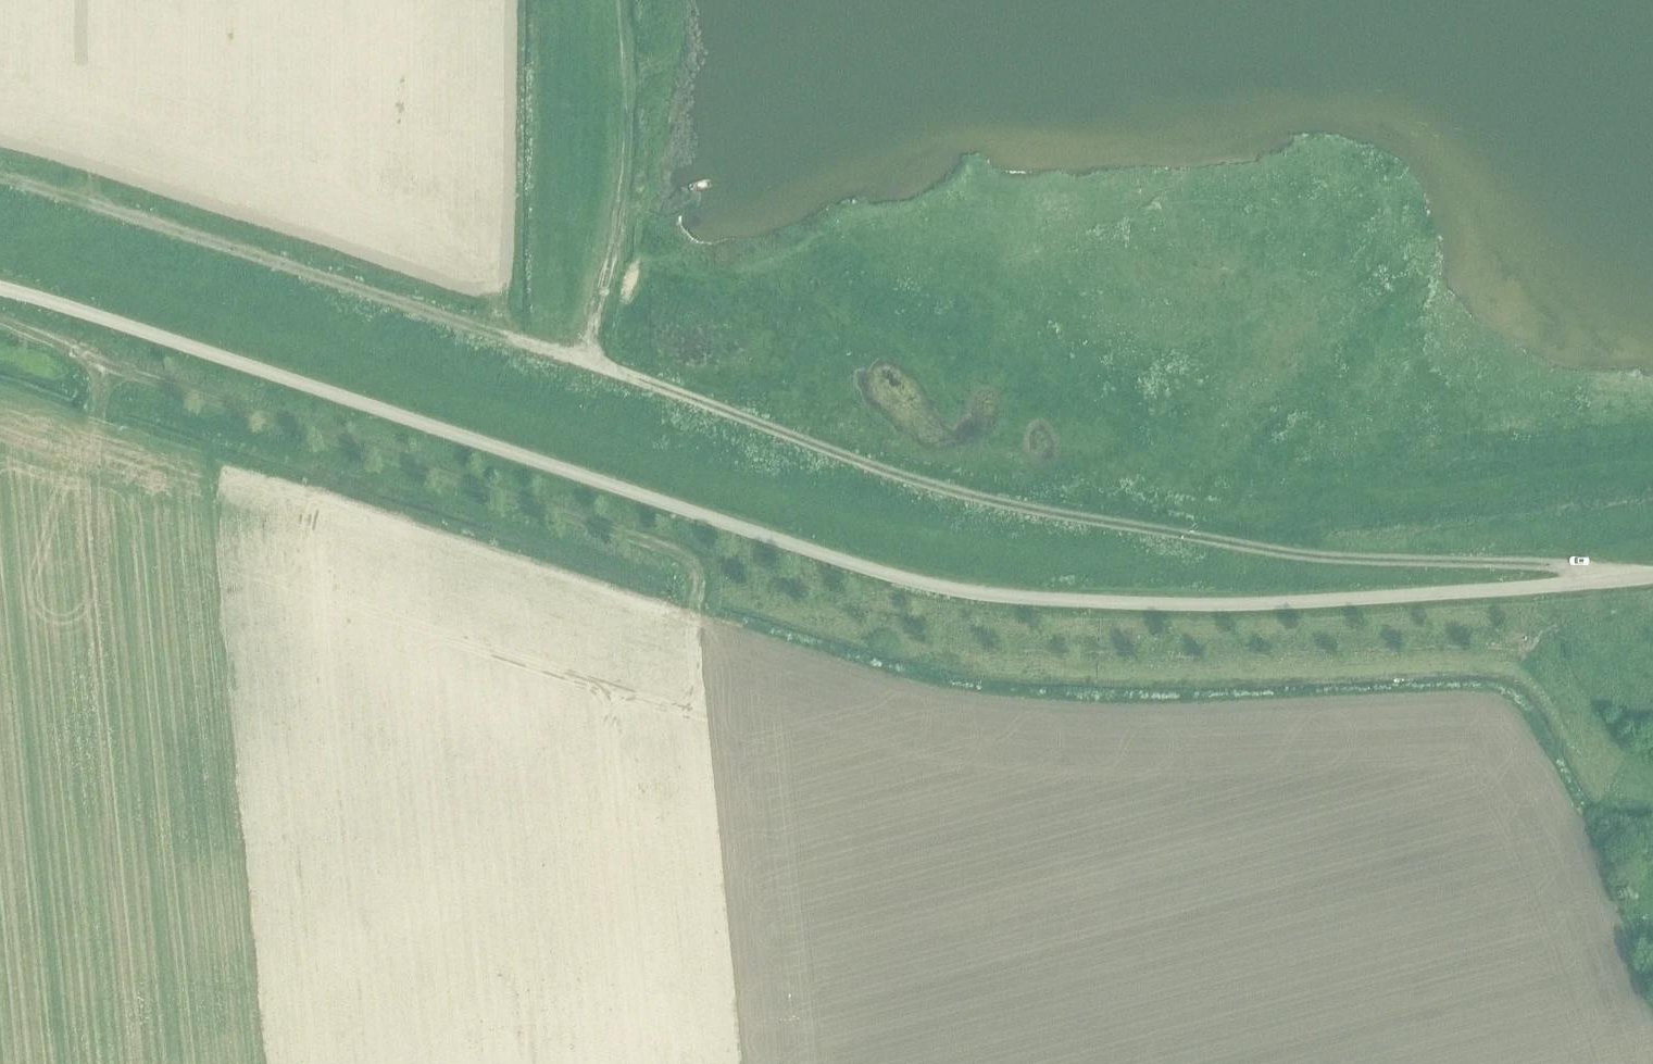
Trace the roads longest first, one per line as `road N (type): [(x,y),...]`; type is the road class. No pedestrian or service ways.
road 1 (unclassified): [(0,287),(106,315),(806,548),(941,585),(1076,602),(1352,602),(1652,575)]
road 2 (track): [(0,169),(586,351),(877,466),(959,489),(1286,551),(1615,568),(1637,578)]

